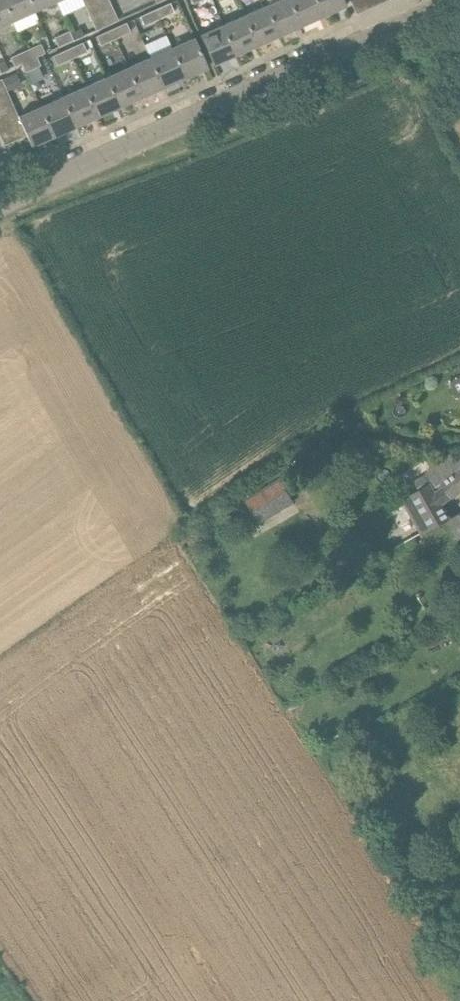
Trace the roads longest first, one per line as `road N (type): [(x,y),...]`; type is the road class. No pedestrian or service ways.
road 1 (residential): [(0,200),(452,0)]

